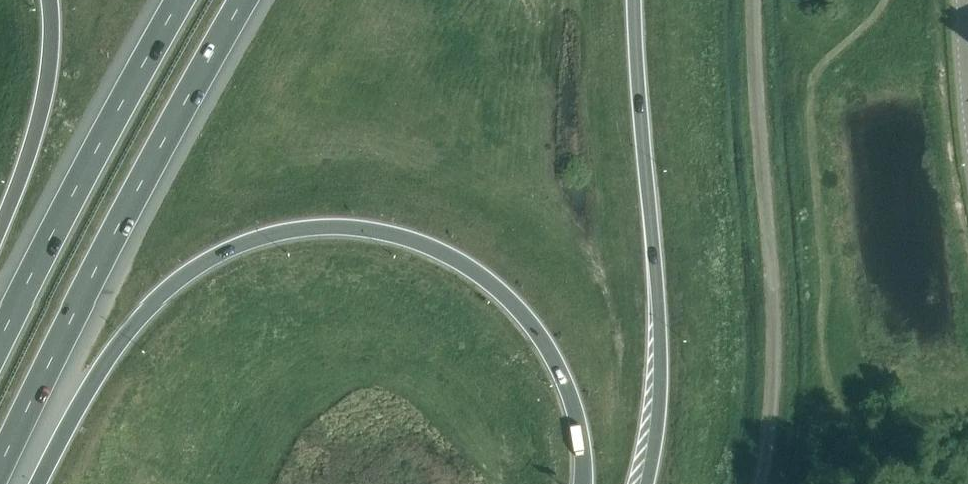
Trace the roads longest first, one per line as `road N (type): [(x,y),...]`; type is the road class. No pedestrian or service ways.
road 1 (motorway): [(38,483),(100,365),(148,307),(218,254),(260,236),(321,226),(397,235),(455,259),(505,297),(540,336),(566,383),(584,483)]
road 2 (motorway): [(0,465),(65,325),(245,0)]
road 3 (motorway): [(644,483),(658,352),(634,0)]
road 4 (unclassified): [(765,483),(778,396),(764,0)]
road 5 (motorway): [(179,0),(0,338)]
road 6 (motorway): [(47,0),(43,87),(0,225)]

